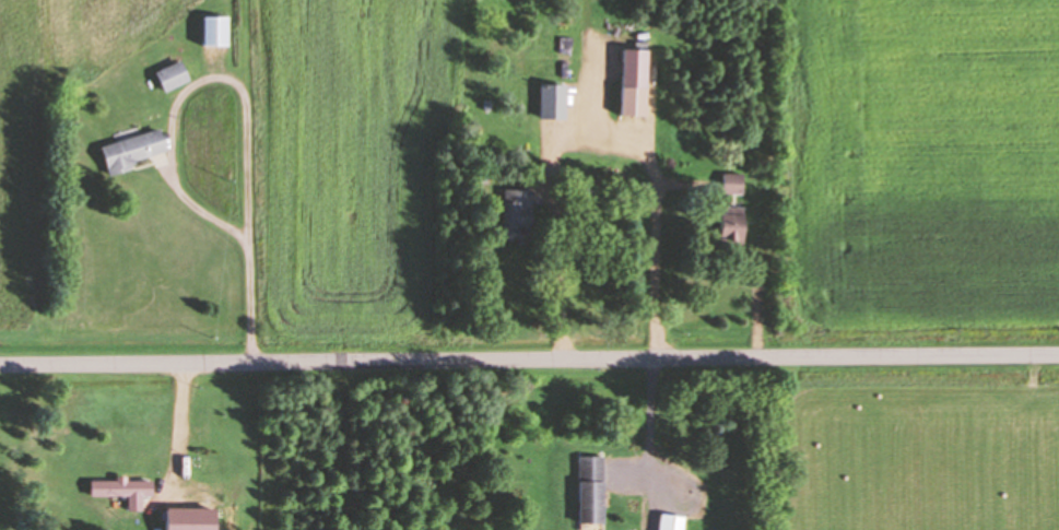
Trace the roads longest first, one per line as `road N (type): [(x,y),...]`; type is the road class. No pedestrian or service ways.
road 1 (residential): [(0,363),(1058,353)]

